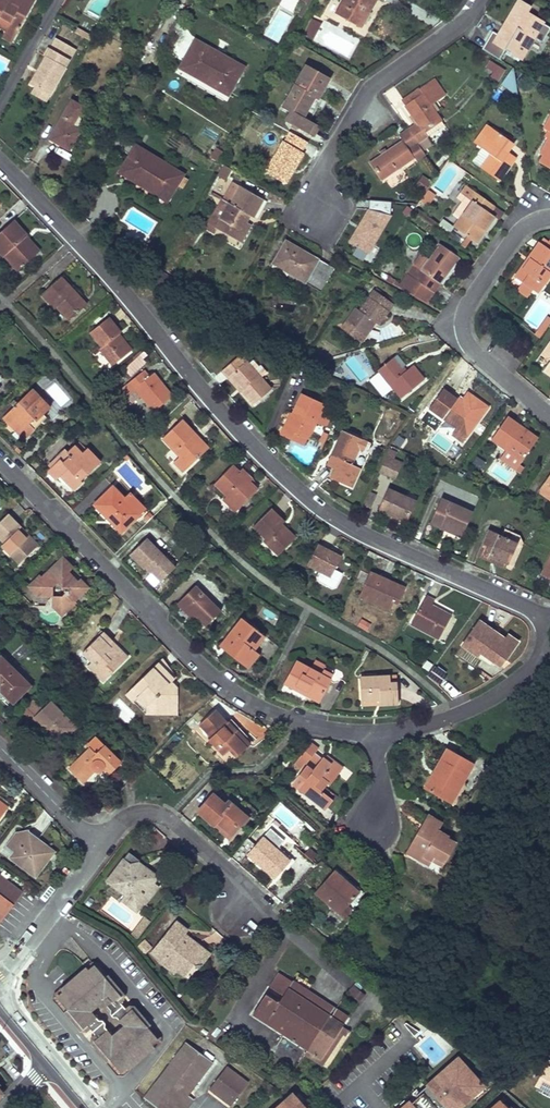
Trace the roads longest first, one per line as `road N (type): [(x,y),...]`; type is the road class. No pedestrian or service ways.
road 1 (residential): [(0,161),(135,304),(191,381),(319,510),(549,622)]
road 2 (residential): [(0,461),(210,679),(301,721),(368,731)]
road 3 (residential): [(549,216),(520,229),(461,324),(469,345),(549,417)]
road 4 (residential): [(305,206),(374,79),(473,0)]
road 5 (residential): [(368,731),(456,711),(533,664),(549,642)]
road 6 (residential): [(98,846),(127,815),(167,812),(253,890)]
road 7 (residential): [(0,977),(98,846)]
road 8 (residential): [(0,747),(98,846)]
road 9 (primary): [(88,1107),(0,1003)]
road 10 (residential): [(253,890),(349,985)]

